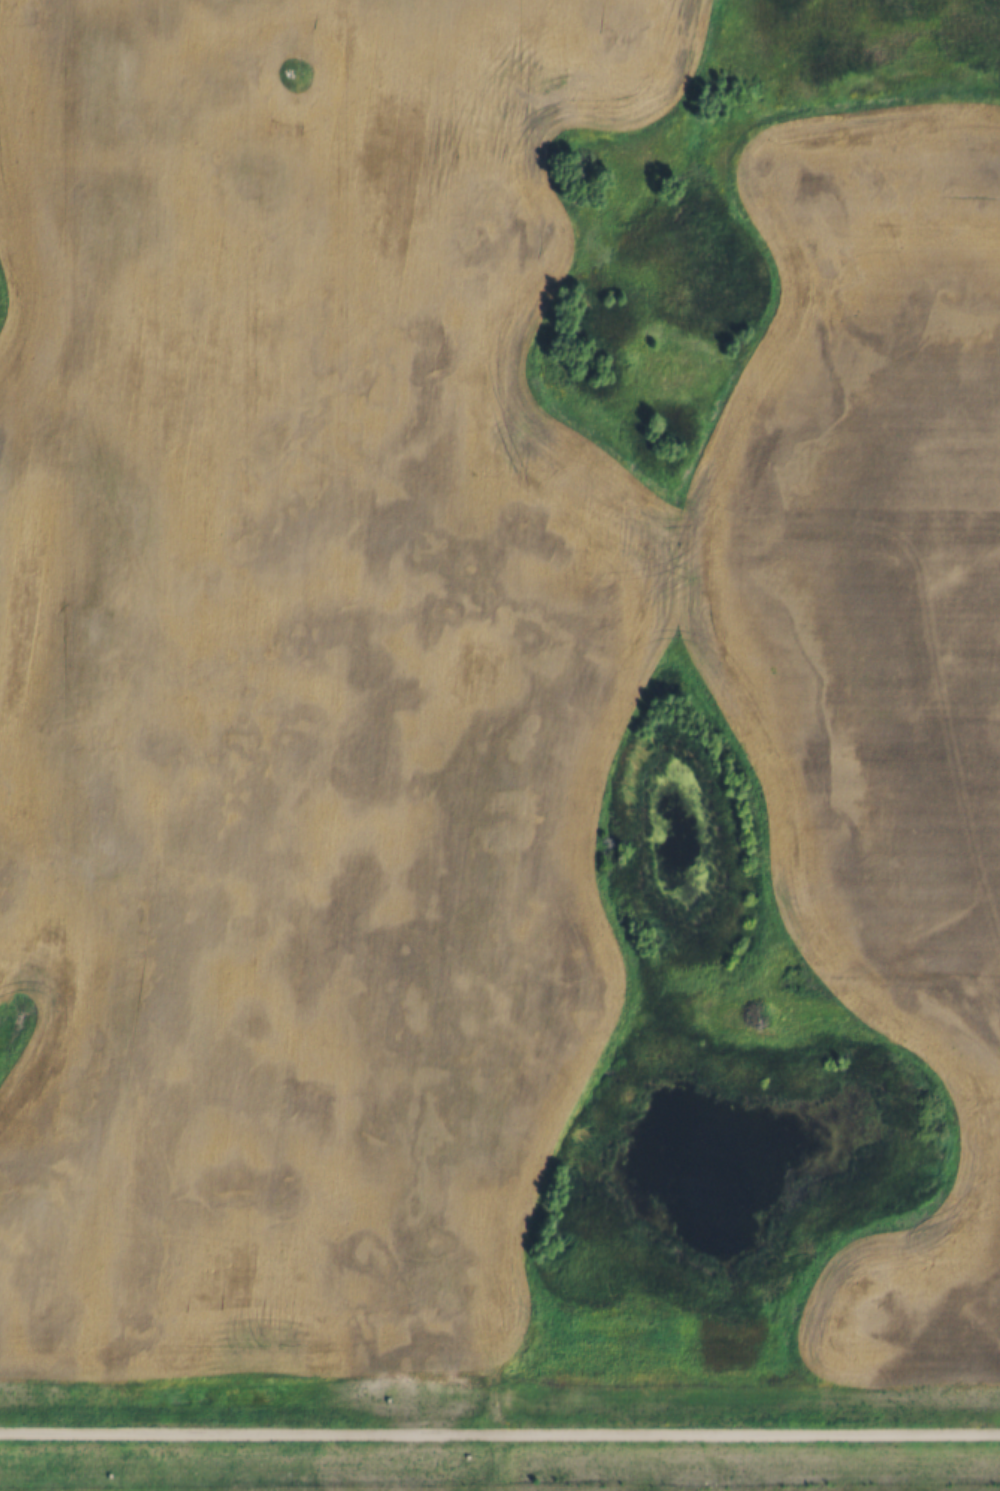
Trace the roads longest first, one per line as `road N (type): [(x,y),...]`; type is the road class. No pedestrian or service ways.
road 1 (residential): [(999,1431),(0,1430)]

